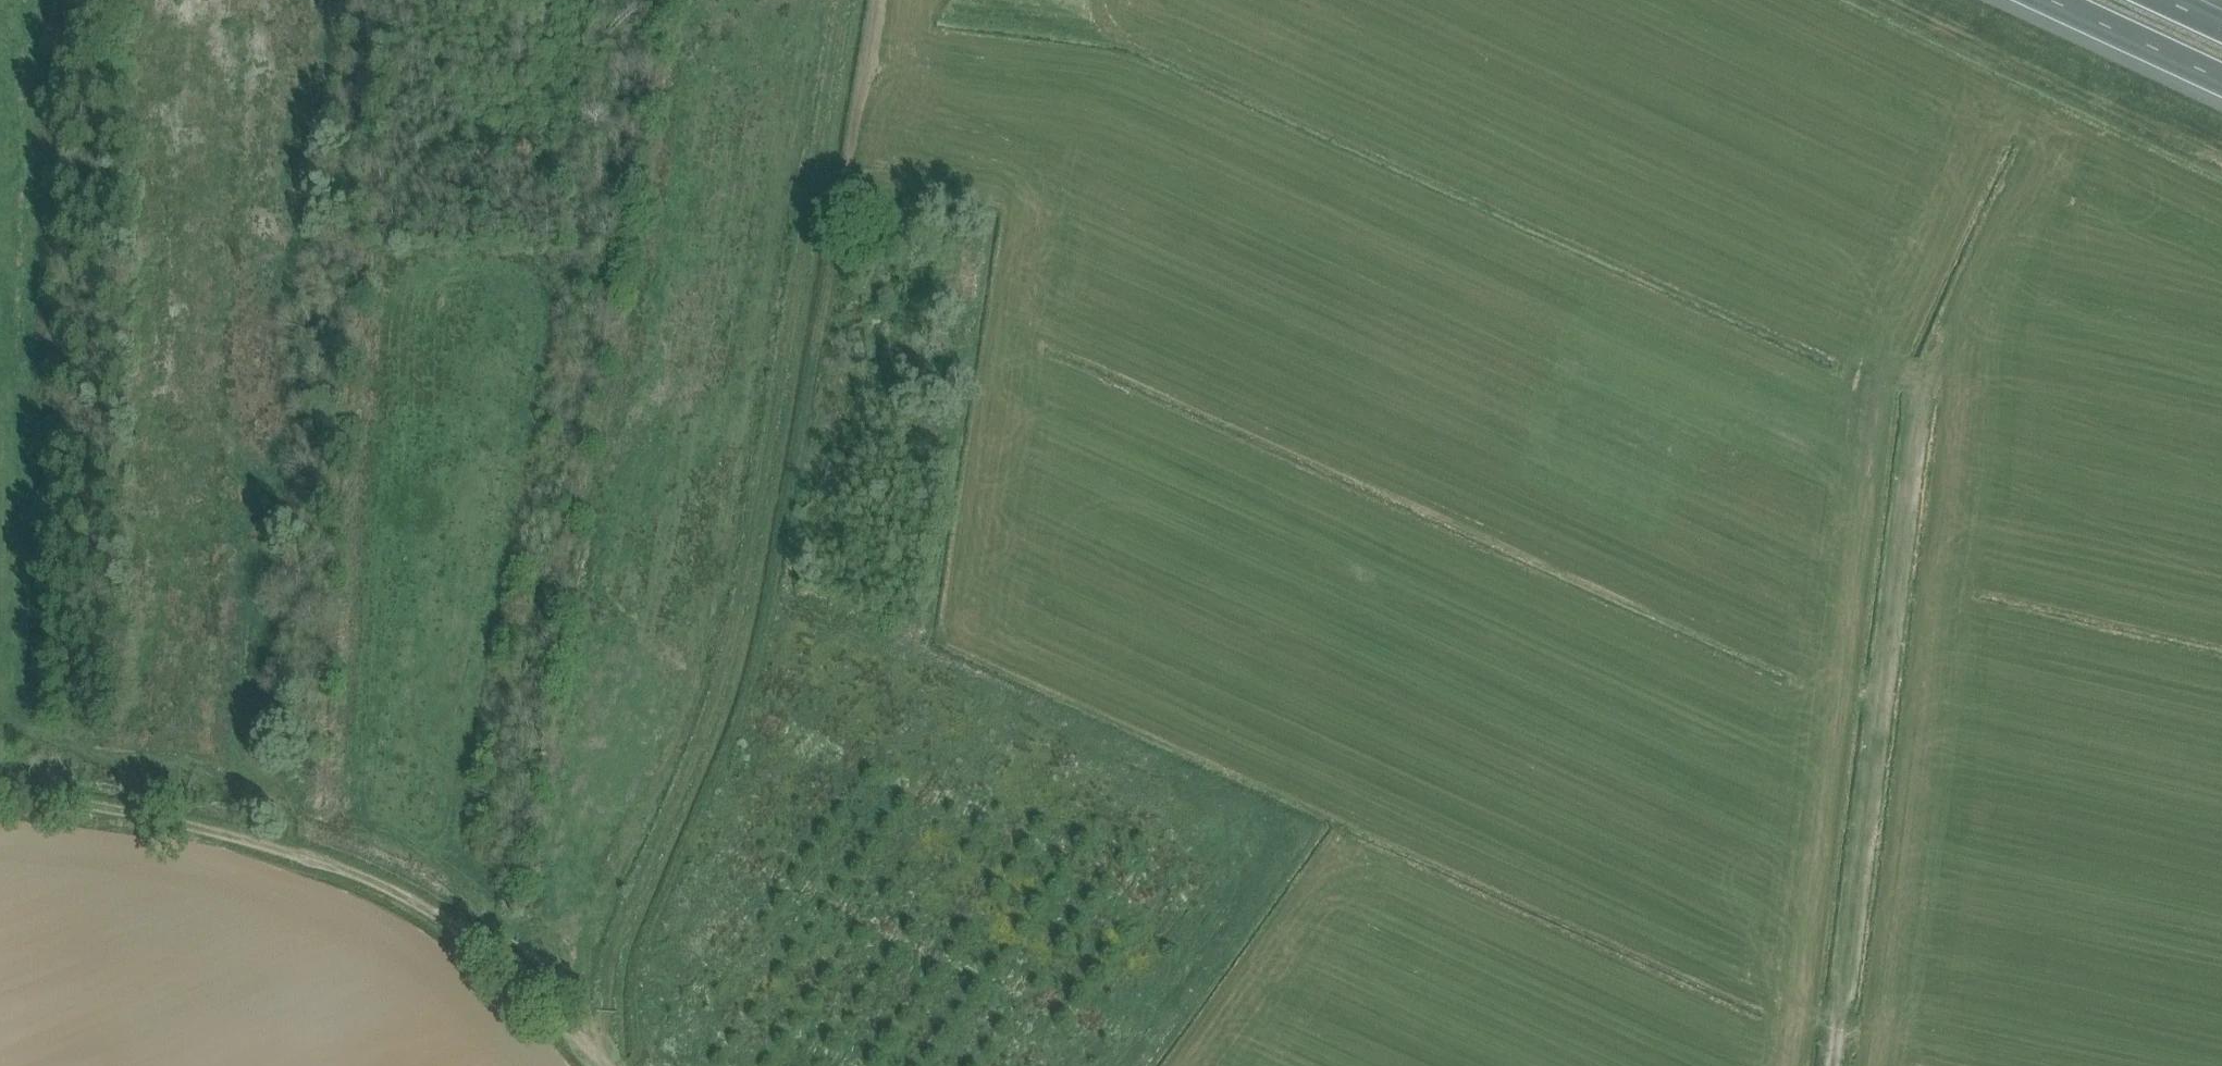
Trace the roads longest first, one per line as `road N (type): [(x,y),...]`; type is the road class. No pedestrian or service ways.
road 1 (track): [(603,1065),(442,915),(346,870),(196,828),(0,802)]
road 2 (motorway): [(2077,0),(2221,68)]

